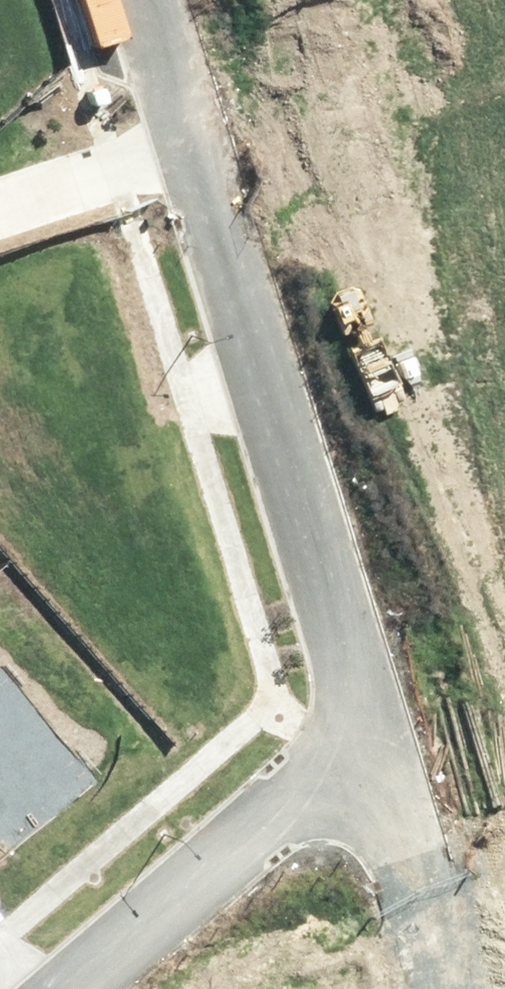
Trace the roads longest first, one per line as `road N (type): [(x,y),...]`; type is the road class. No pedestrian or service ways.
road 1 (residential): [(354,719),(192,149)]
road 2 (residential): [(354,719),(304,777),(54,988)]
road 3 (residential): [(0,226),(192,149)]
road 4 (residential): [(192,149),(144,0)]
road 5 (residential): [(395,865),(354,719)]

